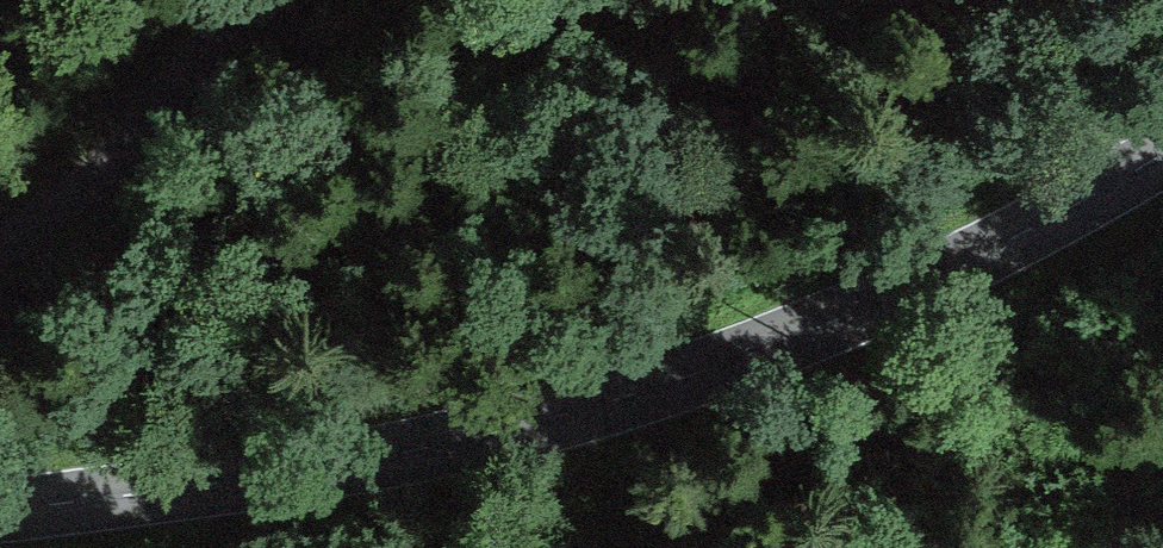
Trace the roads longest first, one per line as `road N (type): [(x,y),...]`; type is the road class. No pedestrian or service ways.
road 1 (tertiary): [(0,512),(283,477),(571,416),(702,375),(921,284),(1162,155)]
road 2 (track): [(410,455),(881,547)]
road 3 (unclassified): [(236,0),(162,112),(50,215),(0,246)]

